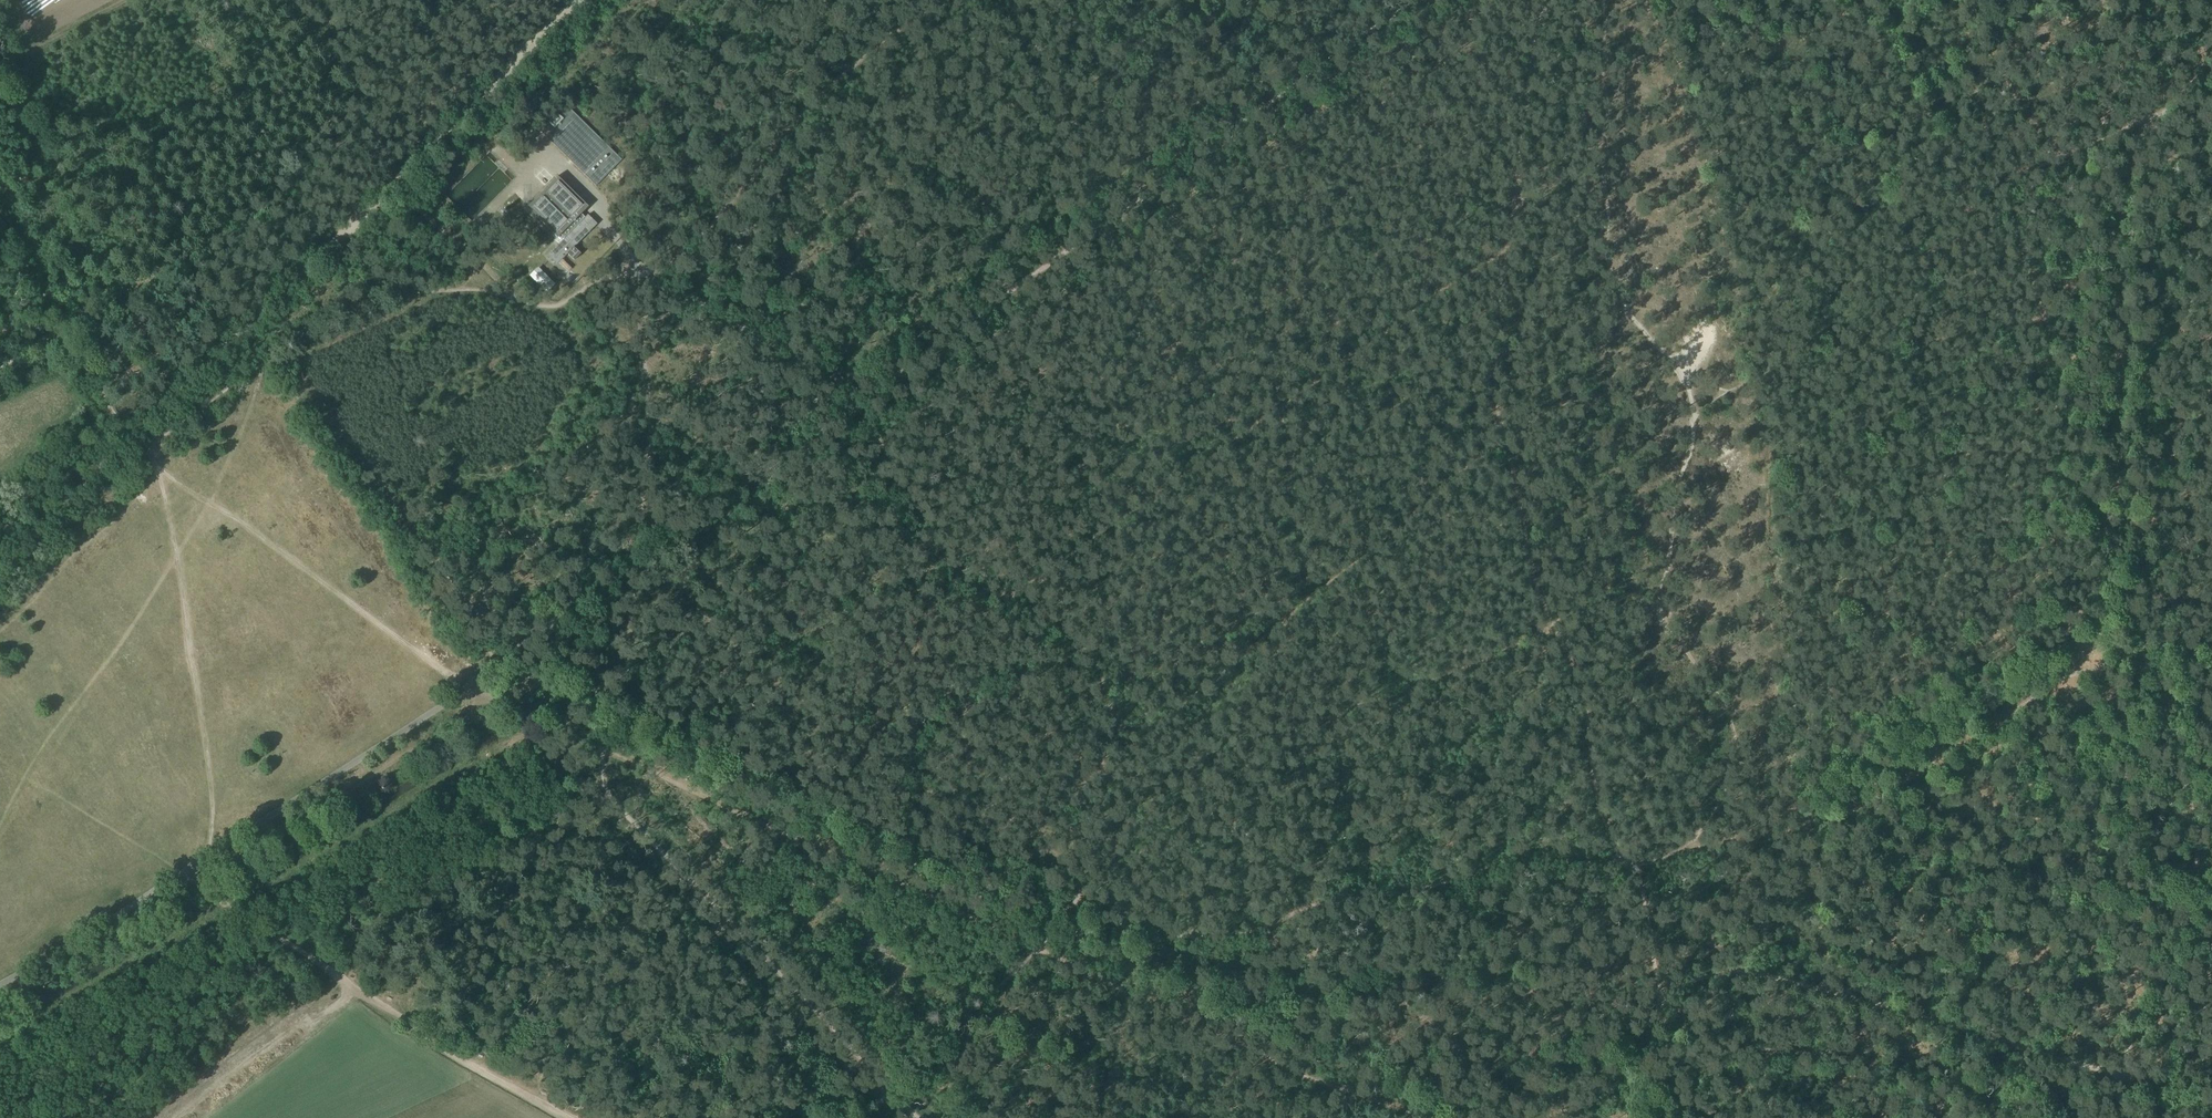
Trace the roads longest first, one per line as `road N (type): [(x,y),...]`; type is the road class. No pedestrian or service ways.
road 1 (track): [(2113,1073),(2191,862),(2190,827),(2002,191)]
road 2 (track): [(1626,862),(1608,830),(1537,581),(1498,381),(1533,79),(1554,0)]
road 3 (track): [(1403,0),(869,393)]
road 4 (track): [(467,686),(497,691),(578,682),(591,699),(610,798),(895,1083)]
road 5 (track): [(0,1009),(461,718),(539,682)]
road 6 (track): [(2113,1073),(1787,980),(1728,972),(1660,993),(1633,1115)]
road 7 (track): [(1626,862),(1678,856),(1865,800),(2036,692),(2138,639)]
road 8 (track): [(1078,901),(1143,931),(1205,937),(1546,858),(1626,862)]
road 9 (track): [(599,743),(707,801),(862,864),(1037,950)]
road 10 (track): [(568,1117),(182,875)]
road 11 (track): [(1037,950),(1436,1117)]
road 12 (track): [(854,1117),(1037,950)]
road 13 (track): [(2002,191),(1940,0)]
road 14 (track): [(0,562),(127,433)]
road 15 (track): [(1660,993),(1639,886),(1626,862)]

